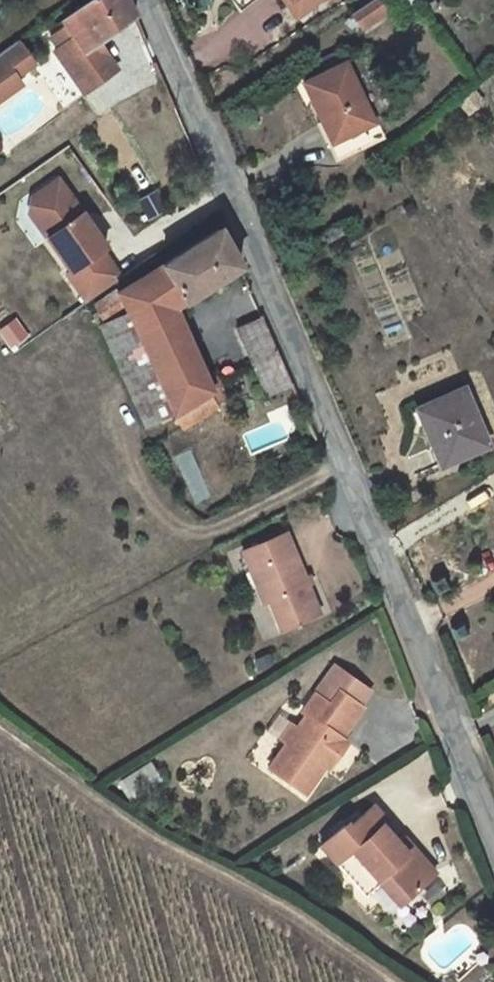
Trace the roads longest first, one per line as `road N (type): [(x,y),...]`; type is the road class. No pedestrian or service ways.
road 1 (unclassified): [(493,843),(154,0)]

